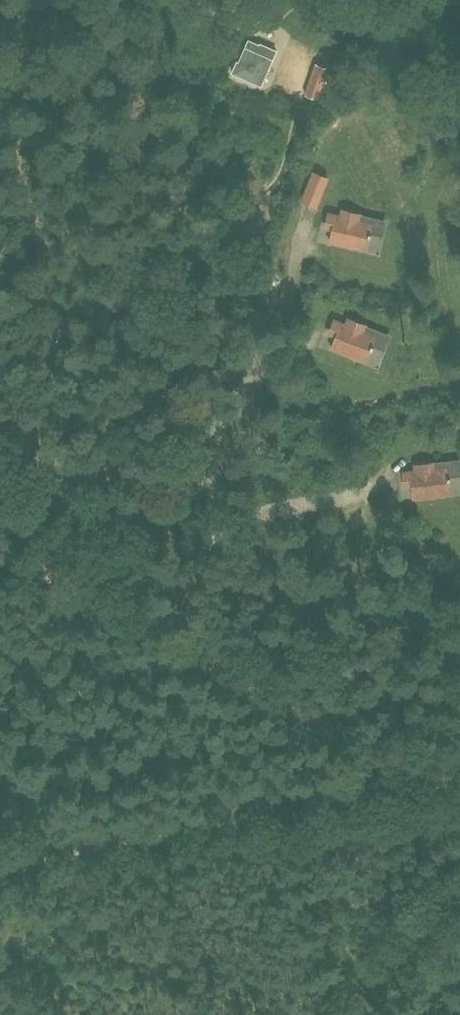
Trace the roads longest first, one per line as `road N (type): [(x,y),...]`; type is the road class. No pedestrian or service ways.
road 1 (unclassified): [(0,859),(459,767)]
road 2 (track): [(394,780),(375,755),(0,550)]
road 3 (track): [(459,889),(355,1014)]

